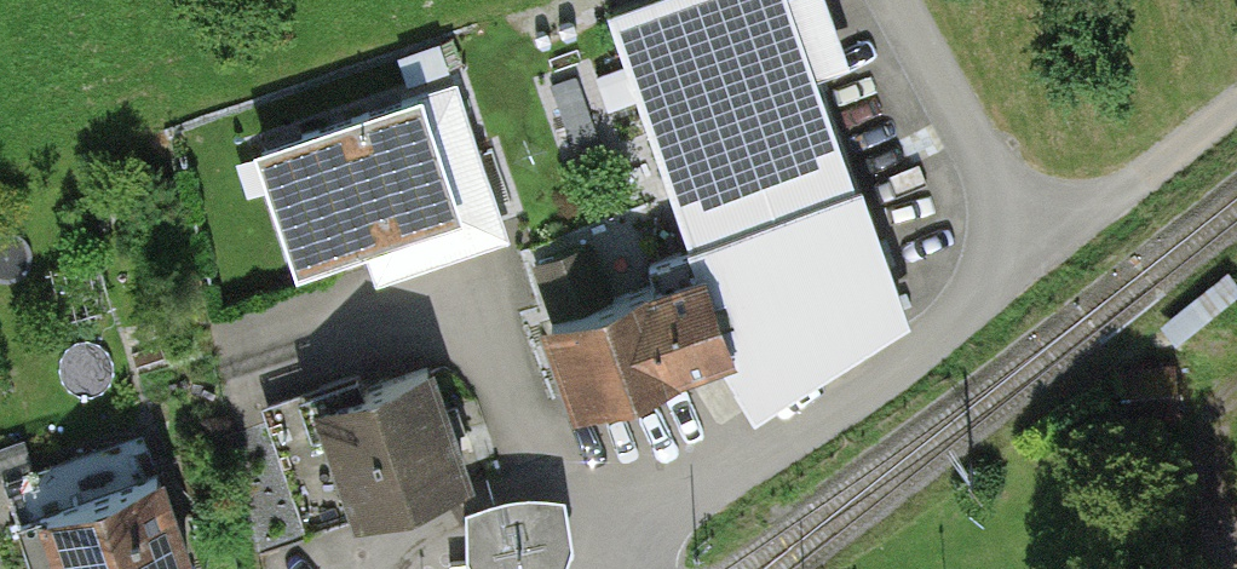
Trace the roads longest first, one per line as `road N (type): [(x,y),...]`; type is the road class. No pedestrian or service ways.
road 1 (unclassified): [(1008,219),(1003,263),(959,319),(727,476),(639,549),(630,568)]
road 2 (track): [(1236,103),(1143,177),(1008,219)]
road 3 (unclassified): [(1008,219),(898,0)]

